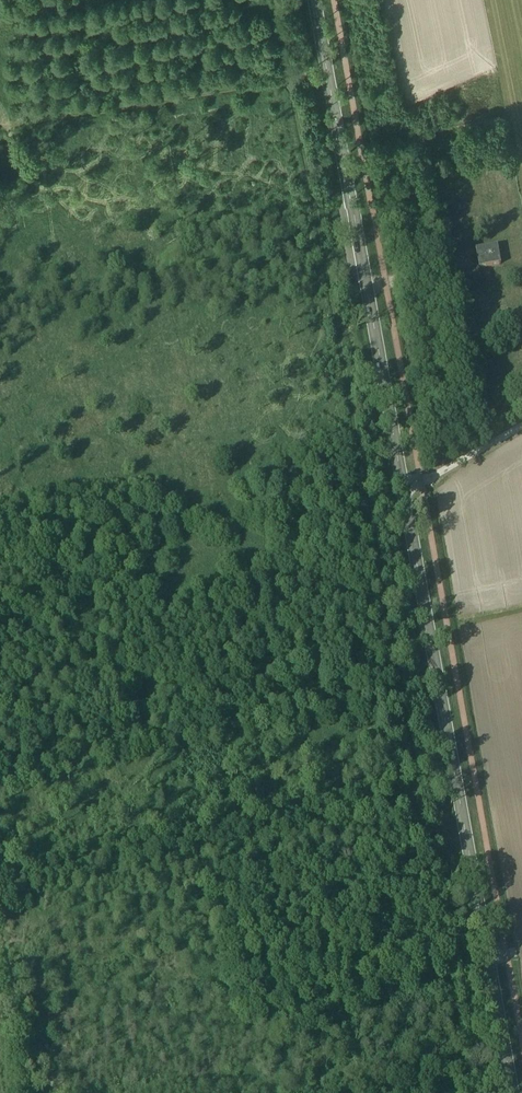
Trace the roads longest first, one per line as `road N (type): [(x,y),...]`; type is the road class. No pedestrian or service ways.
road 1 (primary): [(513,1092),(314,0)]
road 2 (track): [(0,128),(292,76),(420,801)]
road 3 (track): [(191,843),(420,801),(428,844),(467,841)]
road 4 (track): [(428,844),(473,1092)]
road 5 (track): [(0,876),(191,843)]

